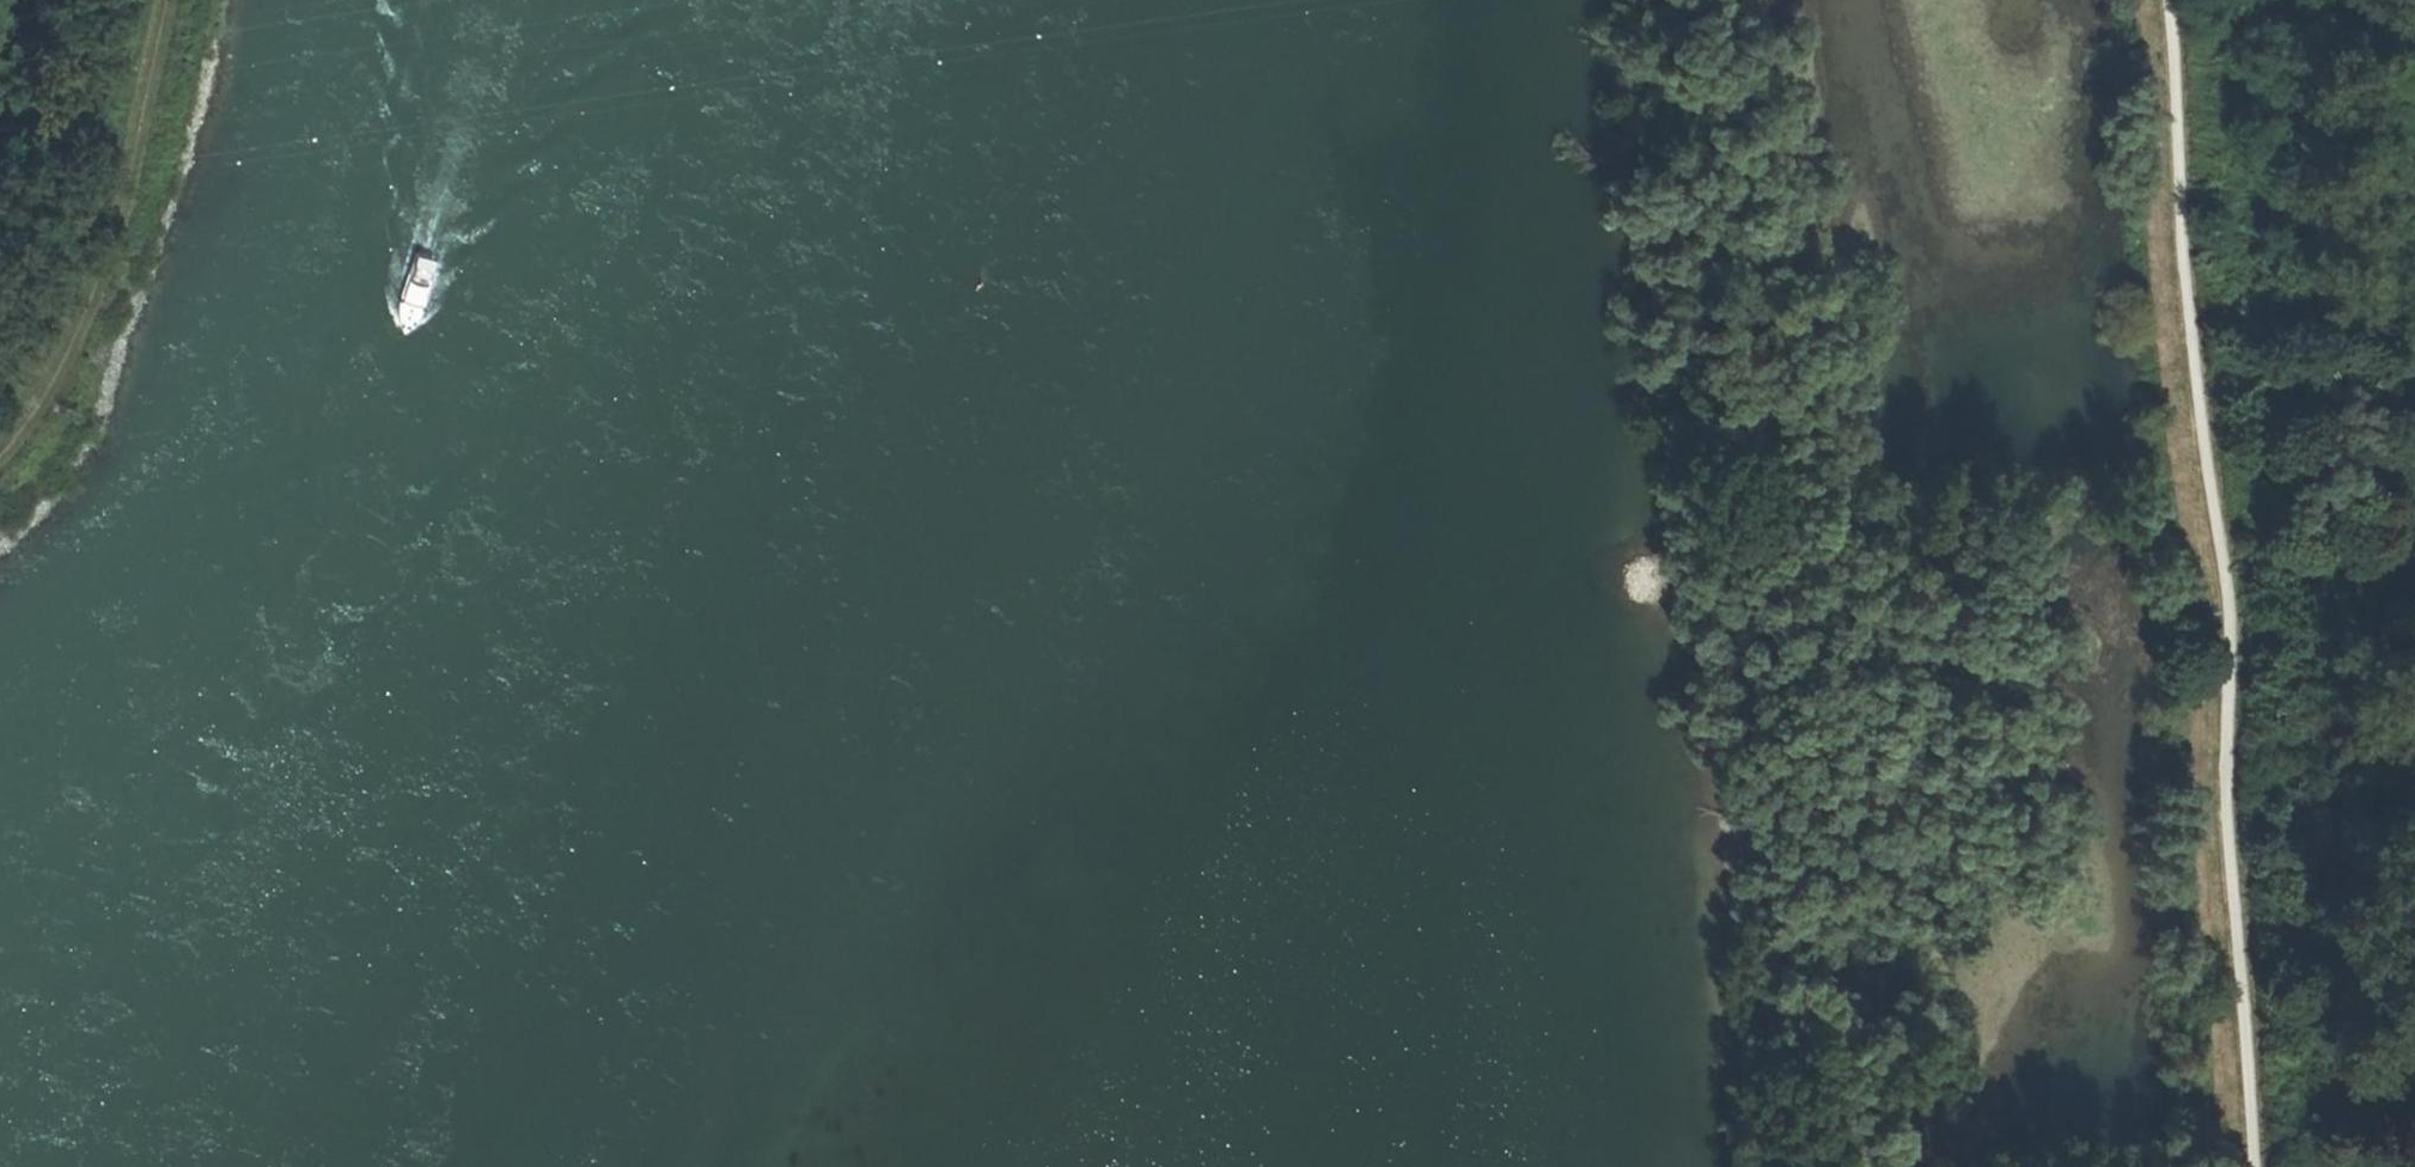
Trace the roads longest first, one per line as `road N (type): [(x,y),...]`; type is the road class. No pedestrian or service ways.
road 1 (track): [(2171,0),(2209,468),(2235,628),(2227,779),(2258,1166)]
road 2 (track): [(127,0),(39,358),(0,393)]

